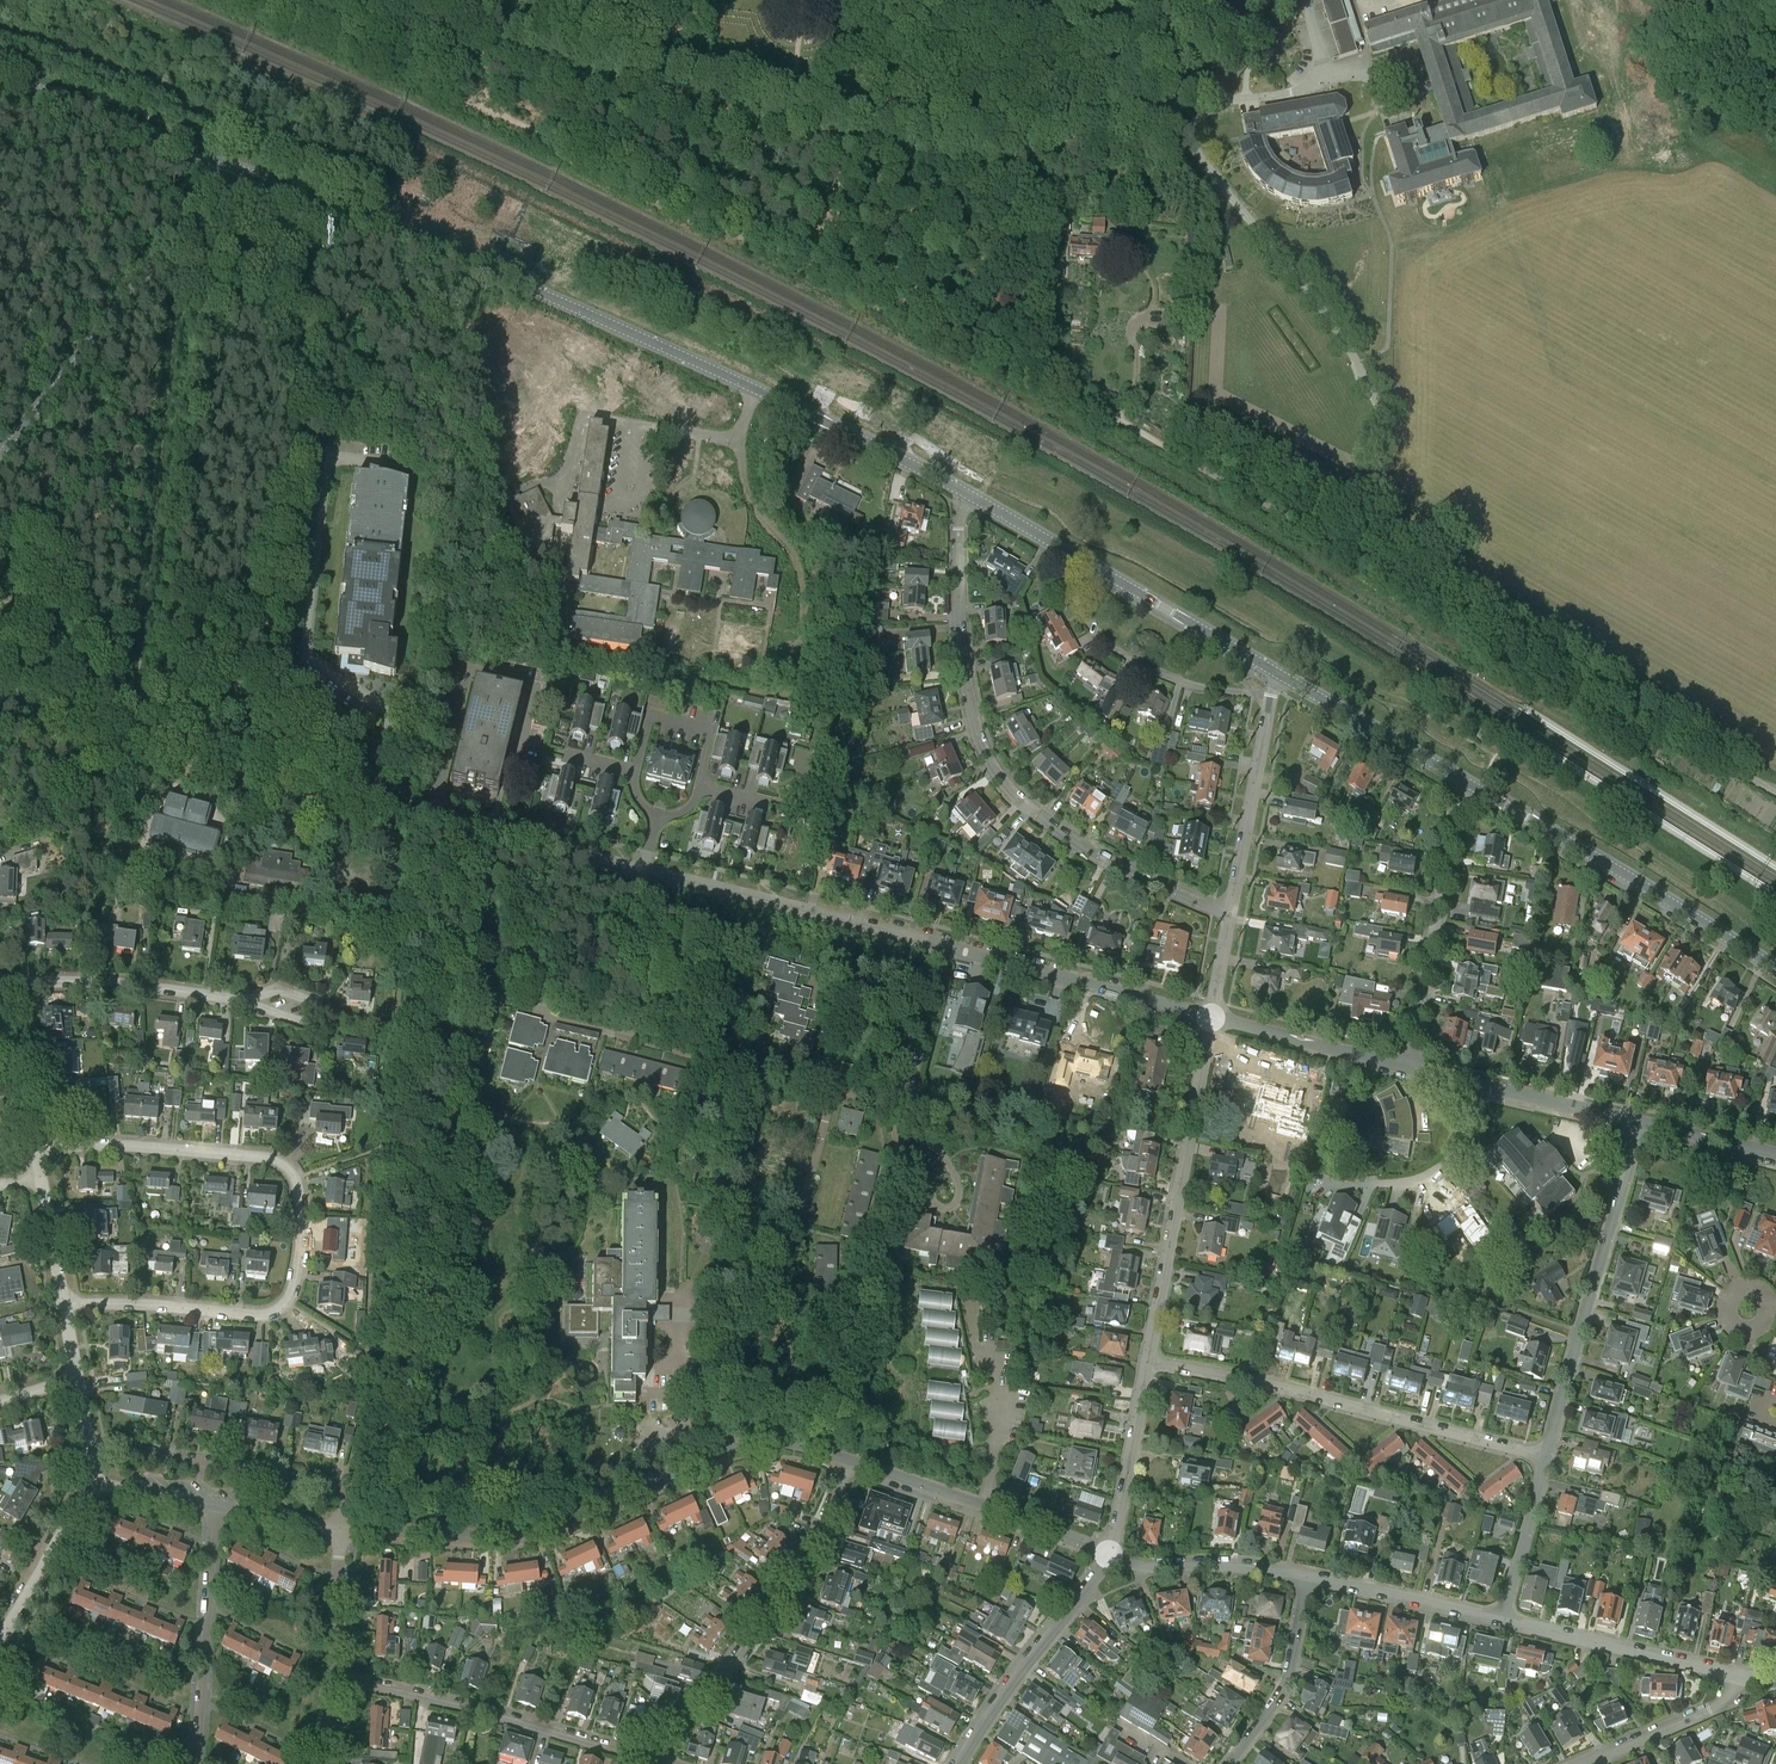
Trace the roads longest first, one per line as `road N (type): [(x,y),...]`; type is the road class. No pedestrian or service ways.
road 1 (residential): [(1210,1018),(0,699)]
road 2 (unclassified): [(969,495),(741,382),(231,165)]
road 3 (unclassified): [(1172,104),(1033,136),(938,136),(545,39),(522,31),(499,0)]
road 4 (residential): [(64,1305),(250,1314),(281,1307),(292,1291),(301,1236),(296,1179),(259,1158),(130,1147),(35,1150)]
road 5 (track): [(497,116),(814,259),(1044,382)]
road 6 (residential): [(1231,912),(1075,844),(991,765),(969,709),(957,607),(958,528),(969,495)]
road 7 (residential): [(339,1529),(523,1536),(727,1447),(791,1442),(847,1460)]
road 8 (unclassified): [(1372,562),(1385,437),(1378,405),(1336,327),(1193,147),(1172,104)]
road 9 (unclassified): [(1775,794),(1372,562)]
road 10 (residential): [(1546,1458),(1256,1382),(1148,1363)]
road 11 (track): [(133,722),(177,321)]
road 12 (unclassified): [(1372,562),(1044,382)]
road 13 (unclassified): [(0,454),(231,165)]
road 14 (unclassified): [(1775,968),(1462,780)]
road 15 (residential): [(647,1758),(783,1597),(823,1528),(847,1460)]
road 16 (residential): [(1148,1363),(1210,1018)]
road 17 (residential): [(1546,1458),(1641,1122)]
road 18 (residential): [(647,1758),(332,1675)]
road 19 (residential): [(1413,1065),(1462,780)]
road 20 (residential): [(1274,696),(1190,685),(1114,651),(1078,603),(1068,552)]
road 21 (residential): [(847,1460),(1108,1554)]
road 22 (residential): [(198,1763),(214,1505)]
road 23 (residential): [(958,1763),(1108,1554)]
road 24 (residential): [(343,1488),(92,1442)]
road 25 (residential): [(247,1000),(115,982),(0,986)]
road 26 (unclassified): [(0,76),(231,165)]
road 27 (residential): [(1740,1675),(1501,1619)]
road 28 (unclassified): [(1278,673),(1068,552)]
road 29 (track): [(287,0),(433,90),(497,116)]
road 30 (residential): [(1485,1083),(1472,1133),(1442,1166),(1399,1183),(1311,1182)]
road 31 (unclassified): [(1306,0),(1321,68),(1306,87),(1172,104)]
road 32 (residential): [(1231,912),(1274,696)]
road 33 (unclassified): [(1462,780),(1278,673)]
road 34 (residential): [(1413,1065),(1210,1018)]
road 35 (residential): [(1232,1763),(1285,1686),(1307,1576)]
road 36 (residential): [(1307,1576),(1225,1565),(1145,1566),(1108,1554)]
road 37 (residential): [(1501,1619),(1307,1576)]
road 38 (residential): [(1108,1554),(1148,1363)]
road 39 (residential): [(1582,1763),(1706,1712),(1740,1675)]
road 40 (residential): [(0,1640),(88,1482)]
road 41 (residential): [(1501,1619),(1546,1458)]
road 42 (residential): [(1641,1122),(1485,1083)]
road 43 (residential): [(35,1150),(0,1008)]
road 44 (residential): [(332,1675),(339,1529)]
road 45 (residential): [(1775,1155),(1641,1122)]
road 46 (residential): [(64,1305),(39,1176)]
road 47 (residential): [(1769,1307),(1749,1288),(1734,1292),(1724,1311),(1729,1325),(1749,1334),(1770,1315)]
road 48 (residential): [(88,1482),(214,1505)]
road 49 (residential): [(214,1505),(339,1529)]

